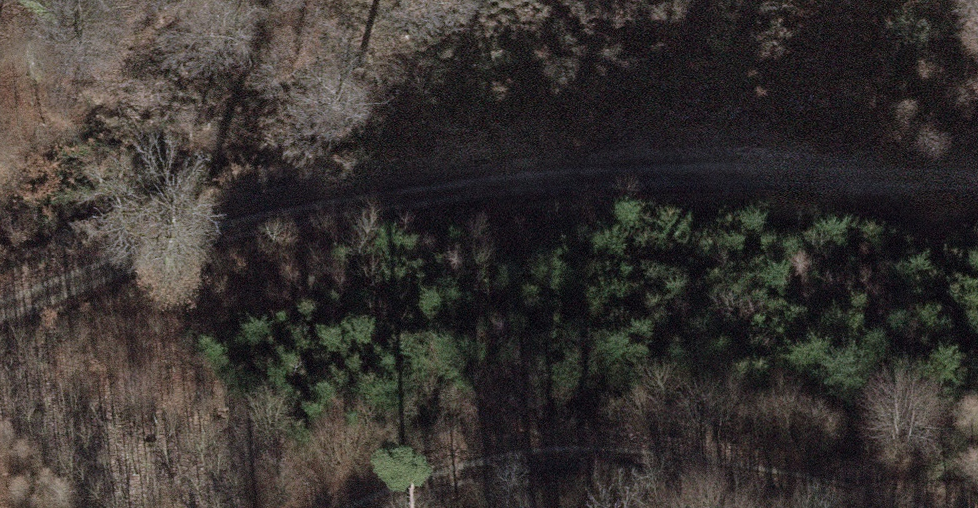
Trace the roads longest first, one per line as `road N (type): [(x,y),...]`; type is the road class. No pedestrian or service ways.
road 1 (track): [(0,299),(140,243),(343,189),(679,165),(977,170)]
road 2 (track): [(327,507),(362,487),(509,453),(781,469),(907,507)]

